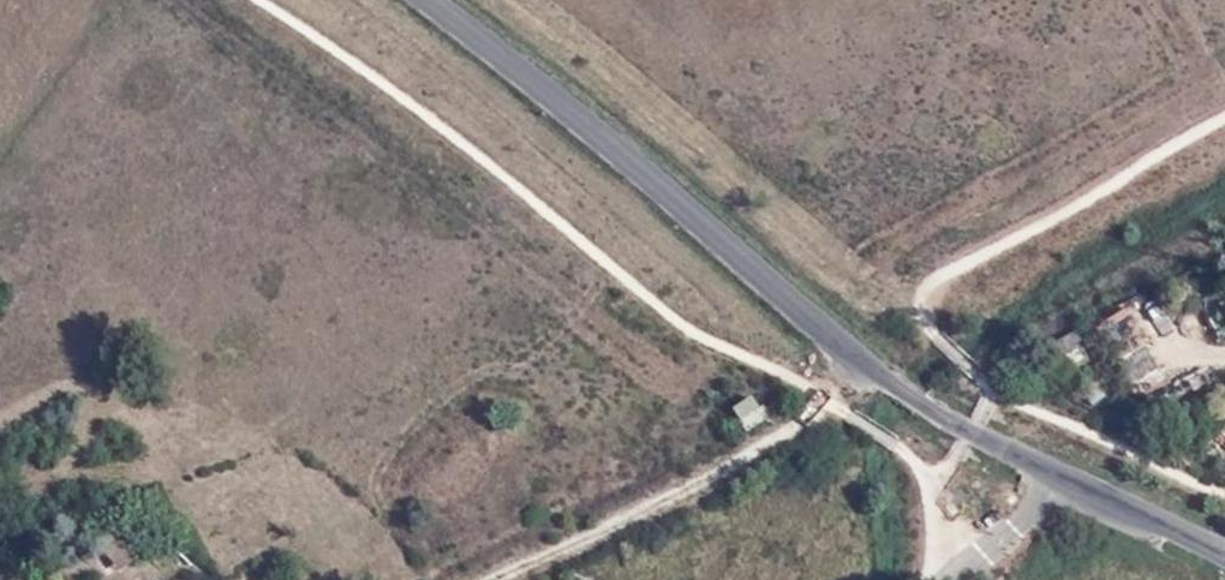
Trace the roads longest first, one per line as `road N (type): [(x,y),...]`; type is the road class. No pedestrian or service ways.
road 1 (unclassified): [(1224,553),(934,412),(821,328),(428,0)]
road 2 (track): [(842,409),(823,410),(657,504),(486,579)]
road 3 (track): [(987,555),(928,473),(842,409)]

